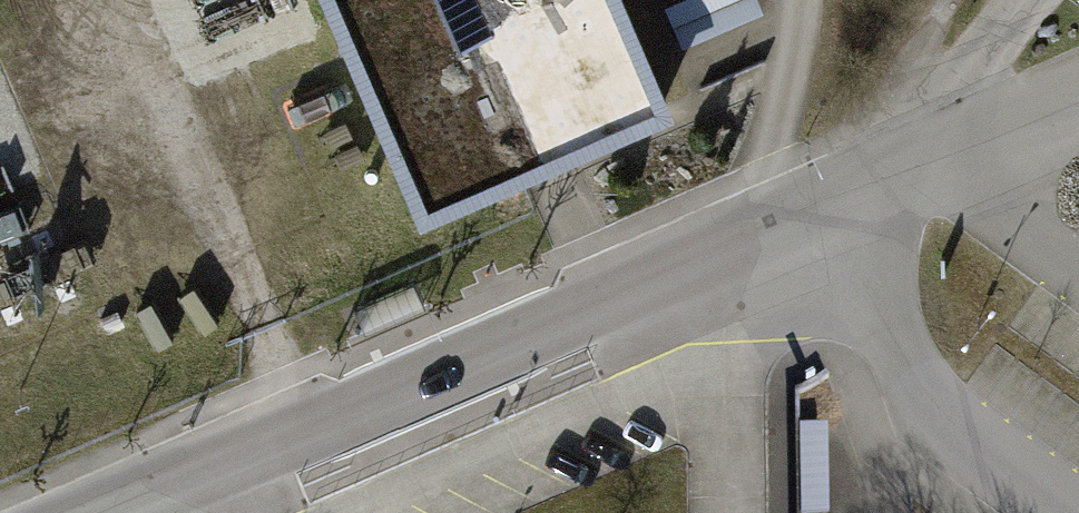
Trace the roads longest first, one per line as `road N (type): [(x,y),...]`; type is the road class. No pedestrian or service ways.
road 1 (residential): [(932,159),(106,512)]
road 2 (track): [(306,427),(119,0)]
road 3 (track): [(946,0),(915,91),(932,159)]

